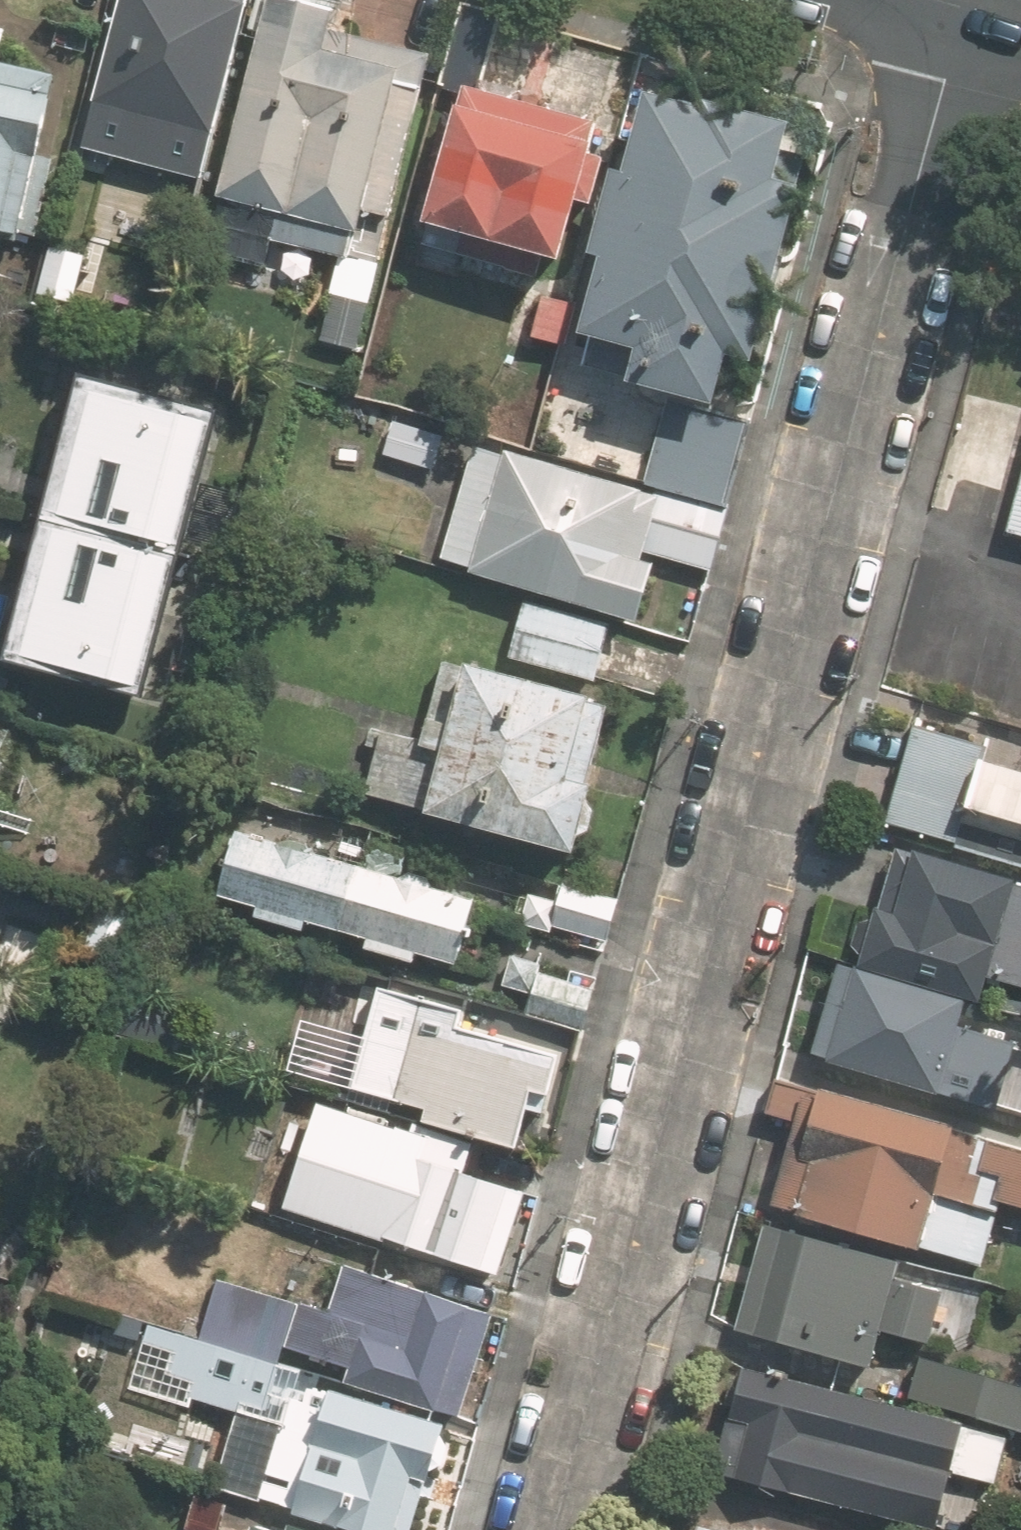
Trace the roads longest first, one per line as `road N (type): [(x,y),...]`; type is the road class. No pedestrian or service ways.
road 1 (residential): [(556,1529),(968,5)]

